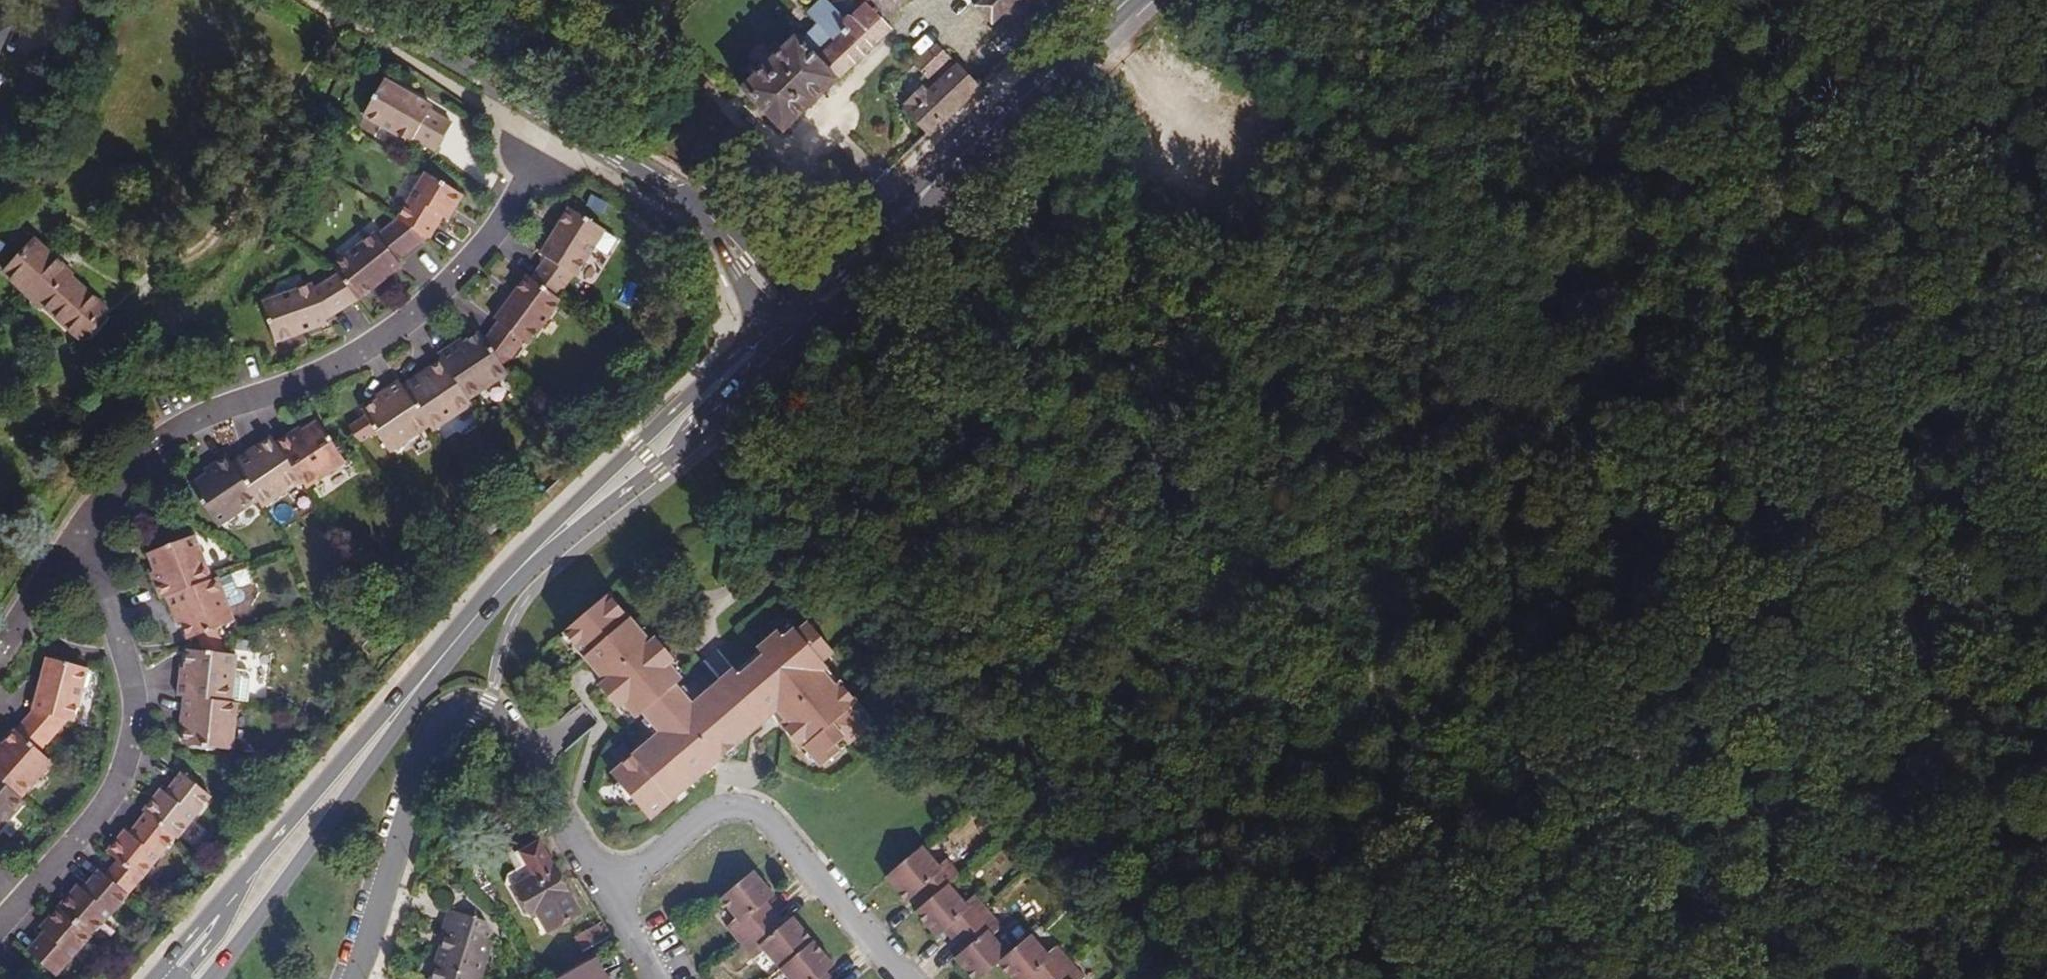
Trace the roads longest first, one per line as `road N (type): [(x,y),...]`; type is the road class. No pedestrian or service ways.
road 1 (track): [(1615,931),(1279,585),(1064,387),(1053,357),(982,278),(921,234)]
road 2 (track): [(1615,931),(1615,844),(1634,794),(1635,747),(1602,623),(1660,490),(1766,376),(1774,341),(1768,304)]
road 3 (residential): [(552,123),(479,251),(443,288),(388,335),(164,438),(116,481),(75,543)]
road 4 (residential): [(609,888),(503,727),(485,708),(459,705),(423,749),(352,978)]
road 5 (track): [(1615,931),(1860,796),(1954,694),(2046,645)]
road 6 (residential): [(75,543),(97,573),(123,652),(135,701),(130,745),(110,795),(0,930)]
road 7 (residential): [(609,888),(701,819),(737,806),(754,811),(905,978)]
road 8 (secondary): [(421,681),(380,716),(162,978)]
road 9 (track): [(1768,304),(1737,257),(1621,143),(1586,118),(1567,51),(1583,0)]
road 10 (track): [(1768,304),(1909,420),(2046,556)]
road 11 (secondary): [(211,978),(396,728),(421,681)]
road 12 (secondary): [(768,321),(562,515),(532,554)]
road 13 (secondary): [(532,554),(657,467),(785,344)]
road 14 (track): [(1768,304),(1765,235),(1868,0)]
road 15 (secondary): [(1128,0),(905,215)]
road 16 (tertiary): [(552,123),(354,0)]
road 17 (track): [(2046,517),(2027,390),(2036,317),(2046,301)]
road 18 (tertiary): [(709,214),(552,123)]
road 19 (secondary): [(532,554),(421,681)]
road 20 (secondary): [(818,318),(899,239),(905,215)]
road 21 (secondary): [(905,215),(839,255),(797,295)]
road 22 (residential): [(75,543),(0,649)]
road 23 (tertiary): [(709,214),(713,234),(768,321)]
road 24 (tertiary): [(797,295),(729,224),(709,214)]

